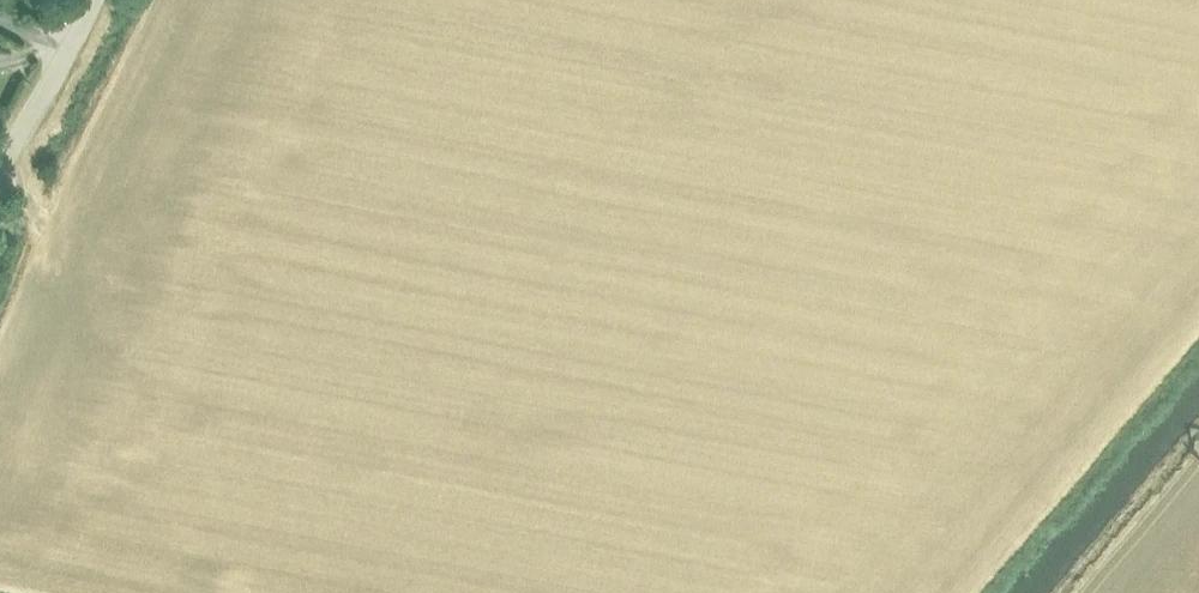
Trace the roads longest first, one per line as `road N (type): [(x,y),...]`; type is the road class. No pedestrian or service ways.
road 1 (residential): [(0,163),(95,0)]

